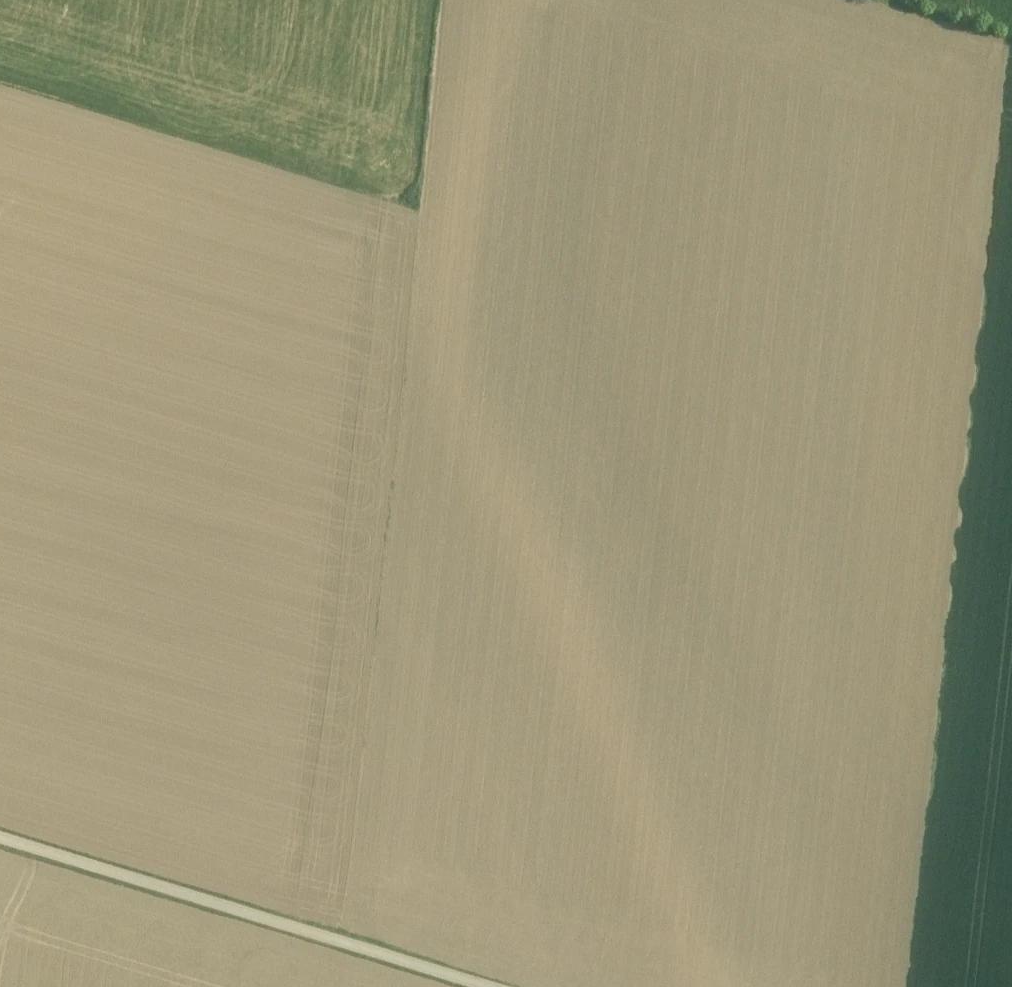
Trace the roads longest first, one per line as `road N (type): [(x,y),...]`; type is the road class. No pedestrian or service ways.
road 1 (unclassified): [(485,986),(0,839)]

